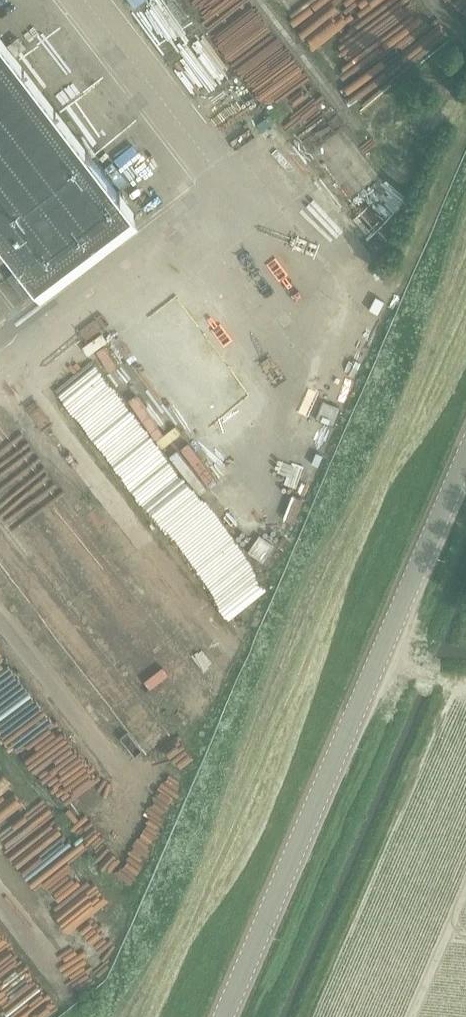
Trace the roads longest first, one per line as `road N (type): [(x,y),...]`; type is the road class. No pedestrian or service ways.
road 1 (tertiary): [(223,1016),(465,455)]

